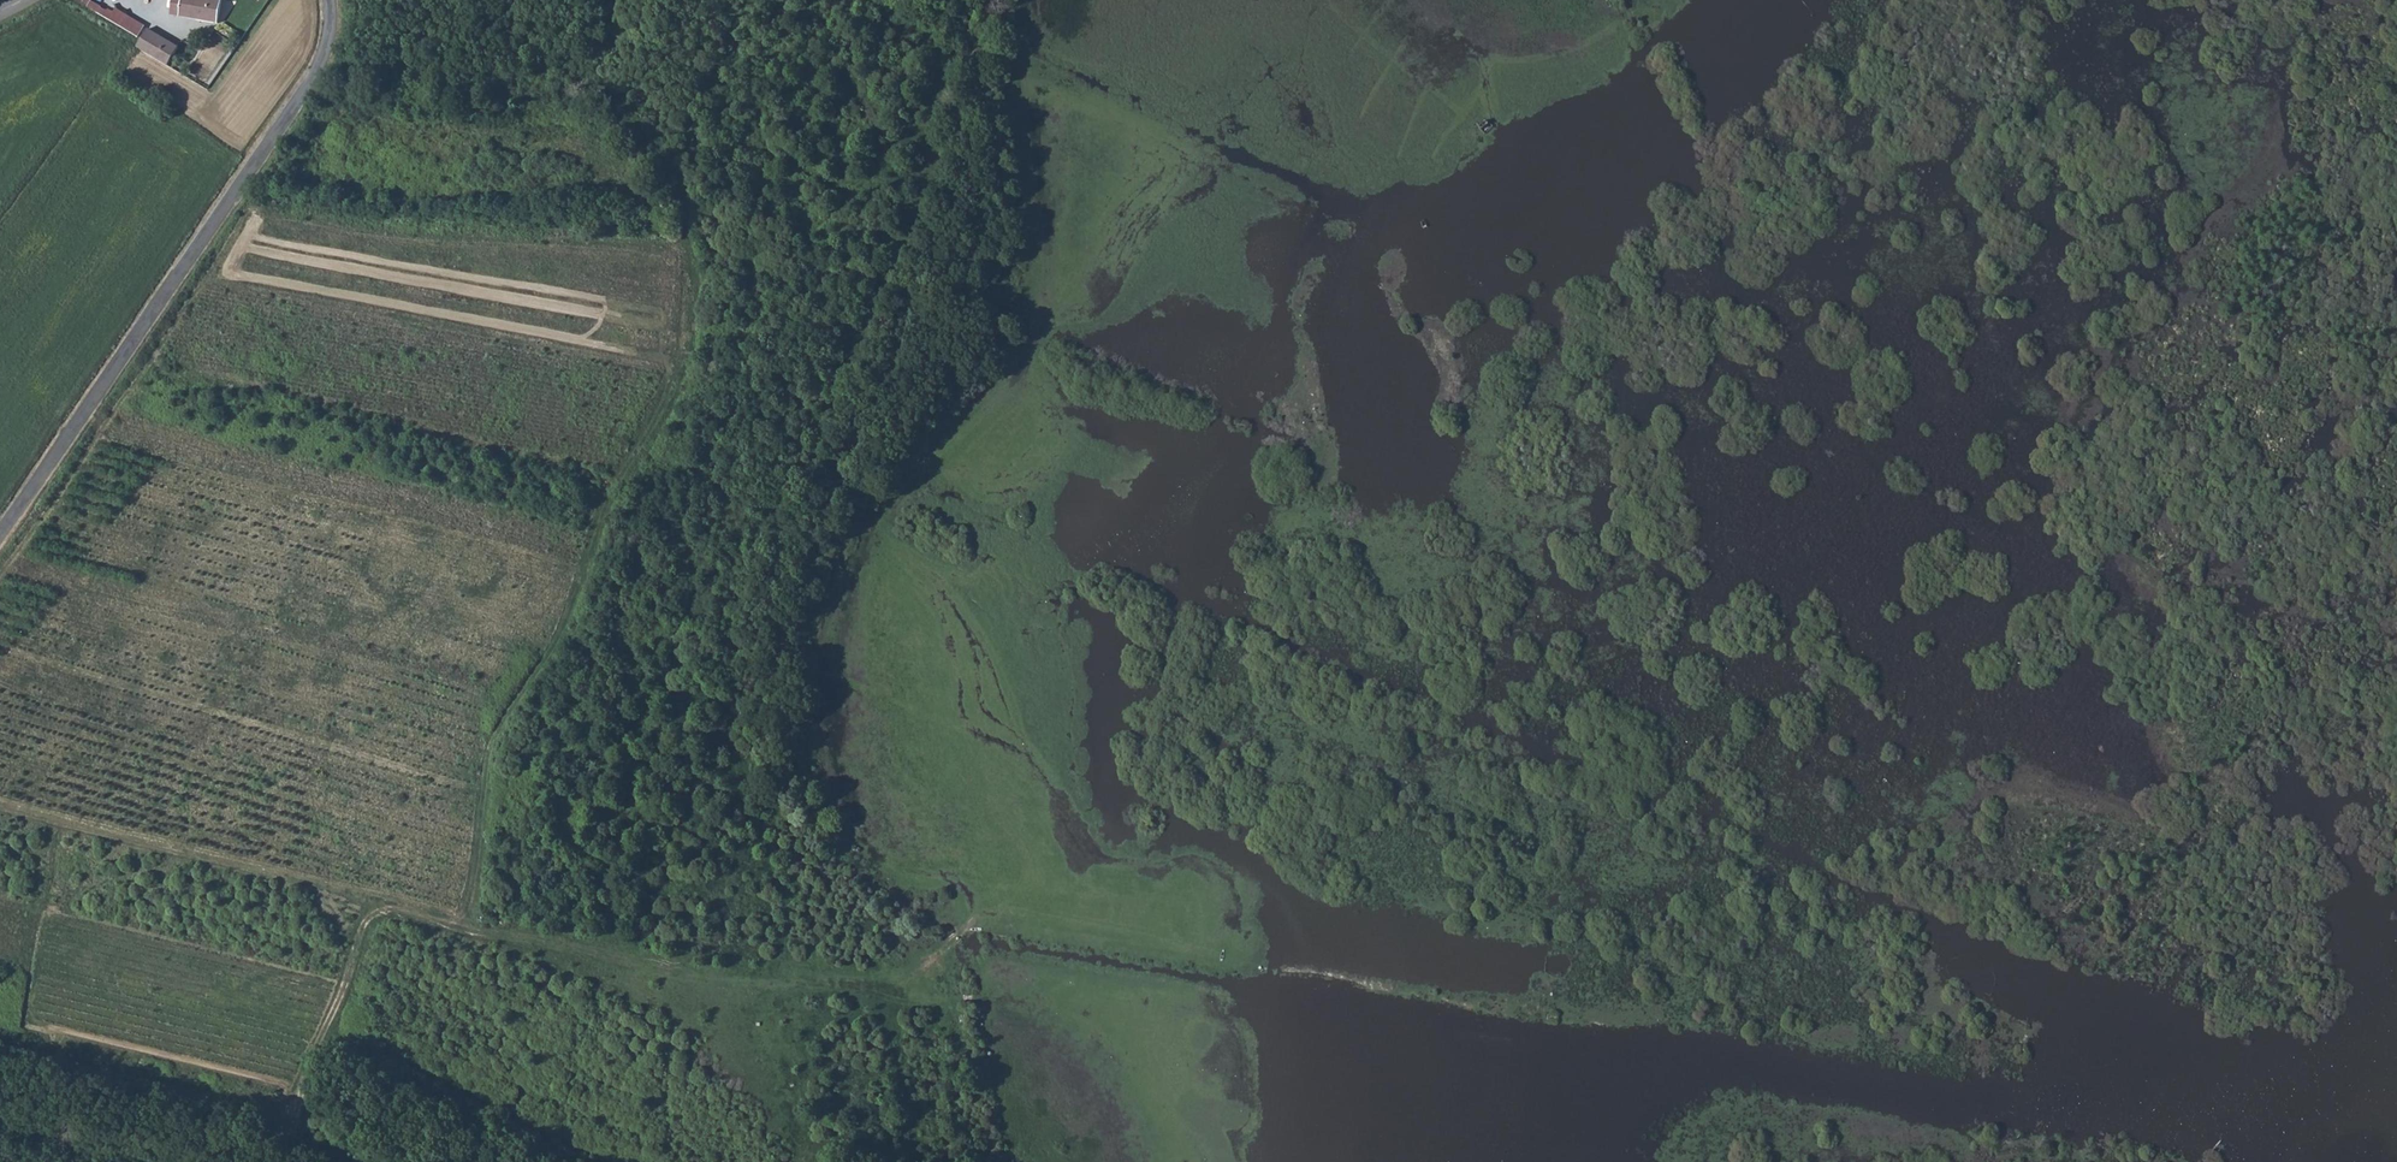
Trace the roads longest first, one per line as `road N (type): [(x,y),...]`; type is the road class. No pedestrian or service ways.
road 1 (track): [(0,807),(691,976),(756,984)]
road 2 (unclassified): [(331,0),(332,32),(309,90),(0,536)]

